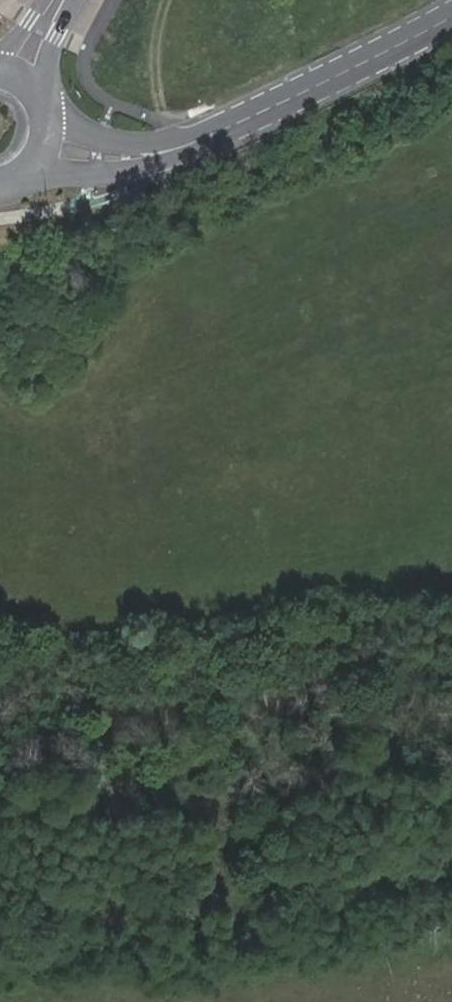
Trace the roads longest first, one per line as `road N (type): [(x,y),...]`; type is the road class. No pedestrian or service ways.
road 1 (residential): [(60,139),(98,154),(144,155),(217,132),(451,17)]

